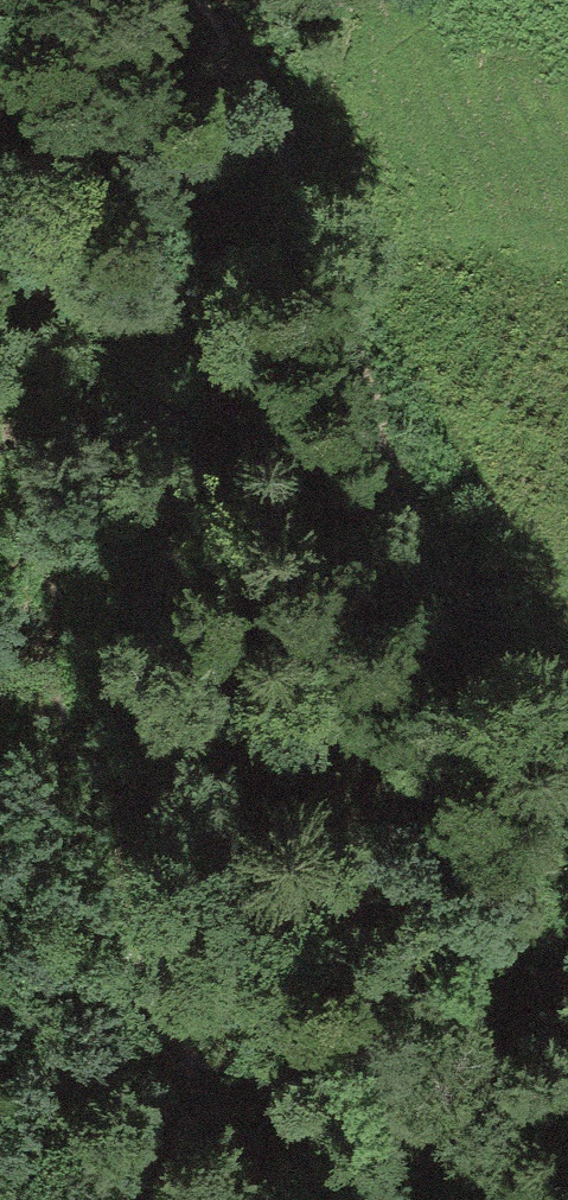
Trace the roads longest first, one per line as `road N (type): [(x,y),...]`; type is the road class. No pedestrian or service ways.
road 1 (track): [(202,0),(268,107),(275,158),(229,404),(244,501),(204,612),(202,658),(218,696),(257,746),(265,778),(268,902)]
road 2 (track): [(567,708),(518,658),(409,513),(323,247),(275,158)]

